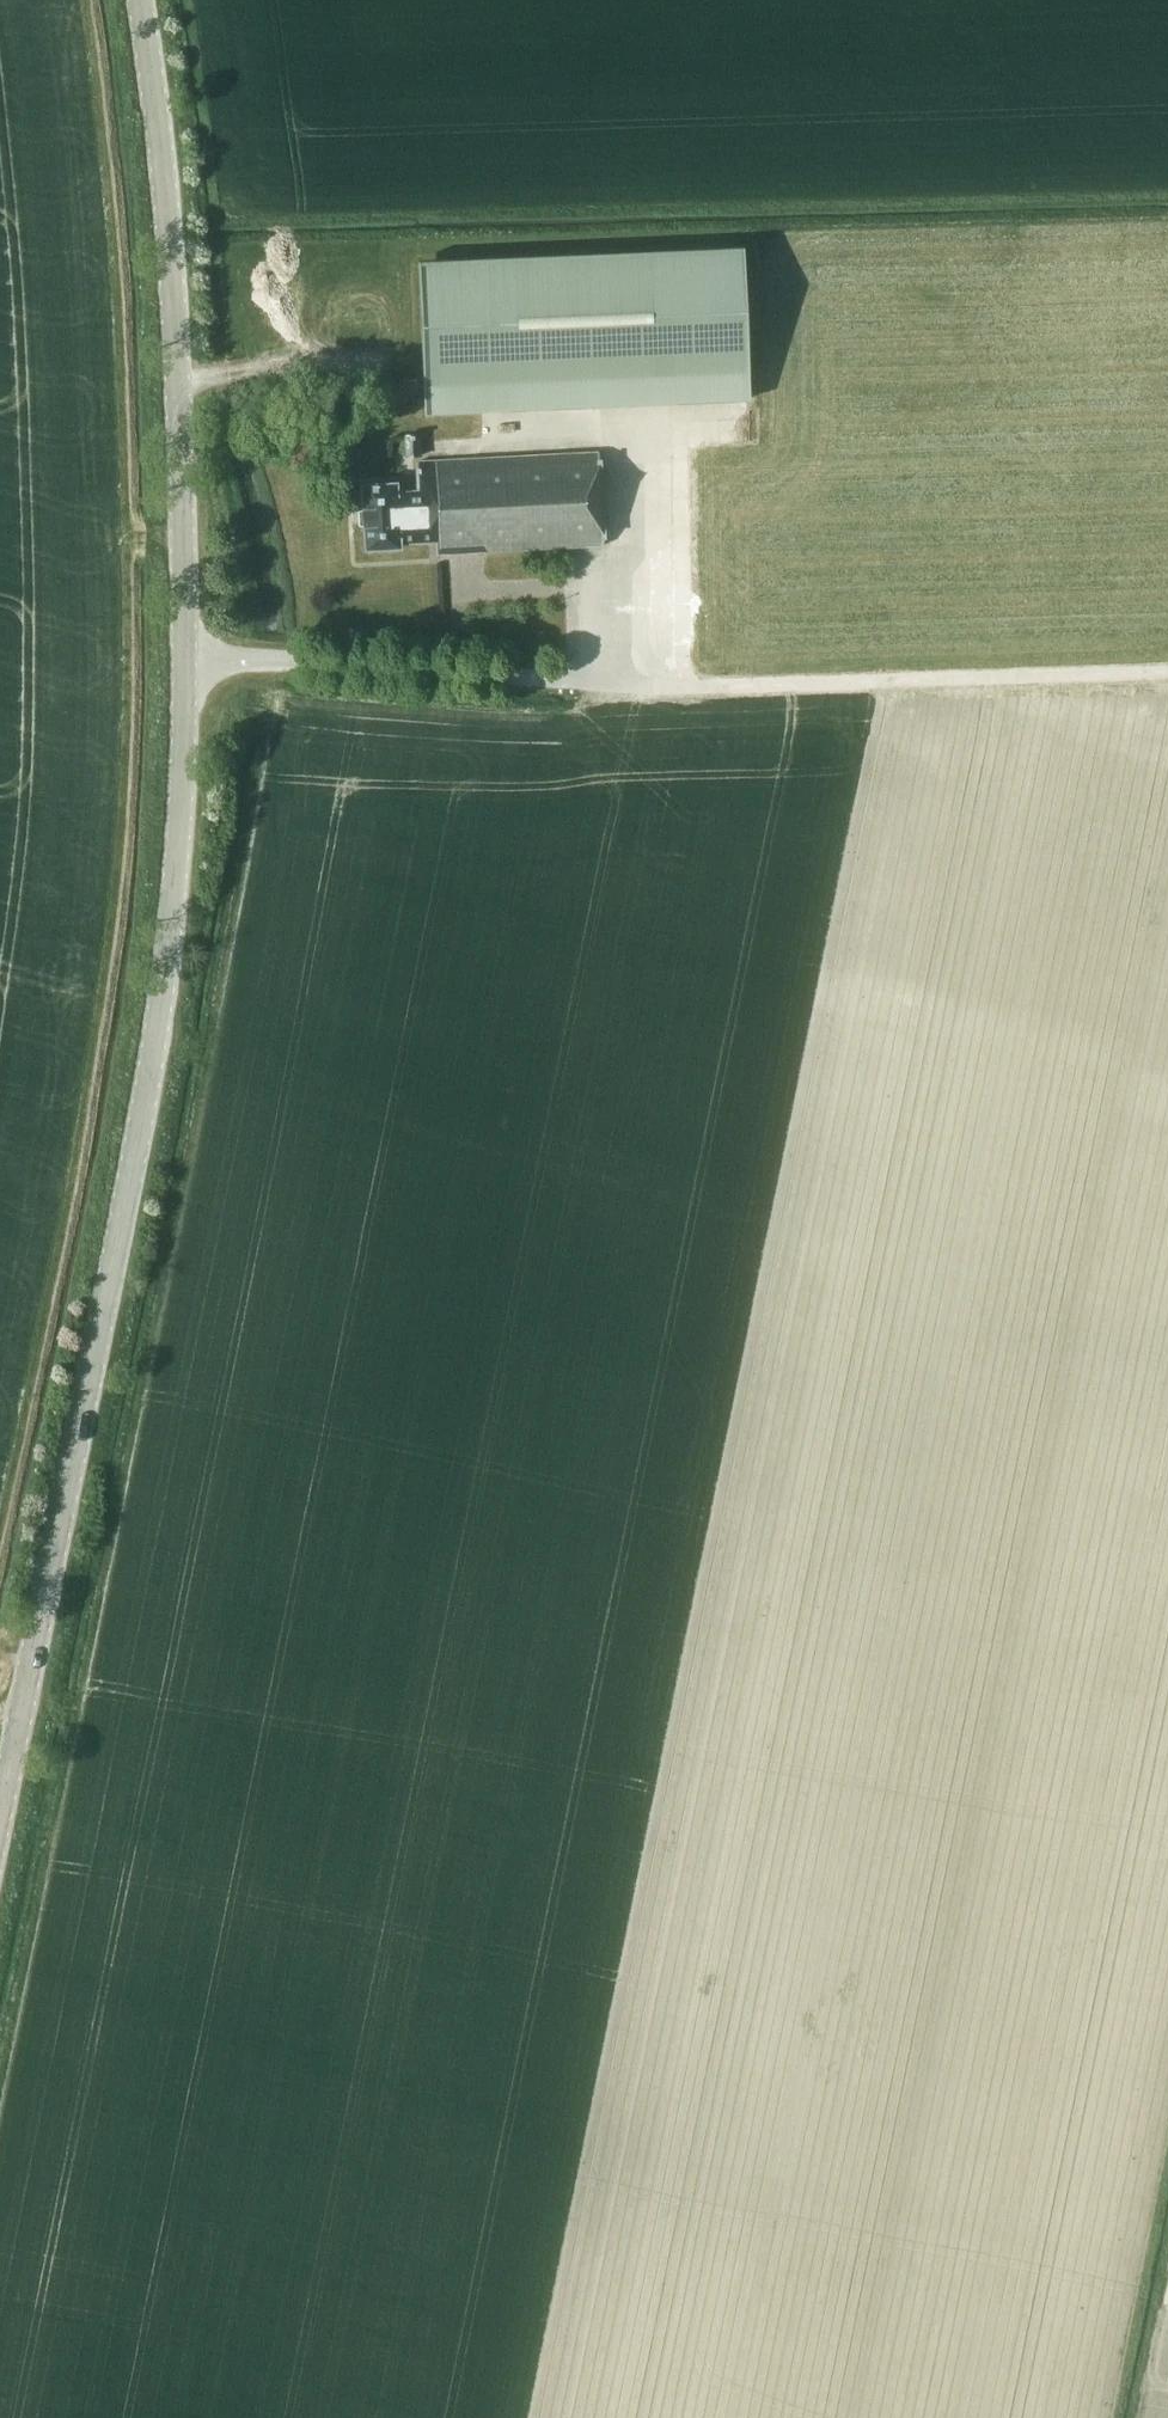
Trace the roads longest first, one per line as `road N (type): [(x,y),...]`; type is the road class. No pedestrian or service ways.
road 1 (tertiary): [(0,1819),(153,1061),(175,913),(187,658),(179,381),(138,0)]

